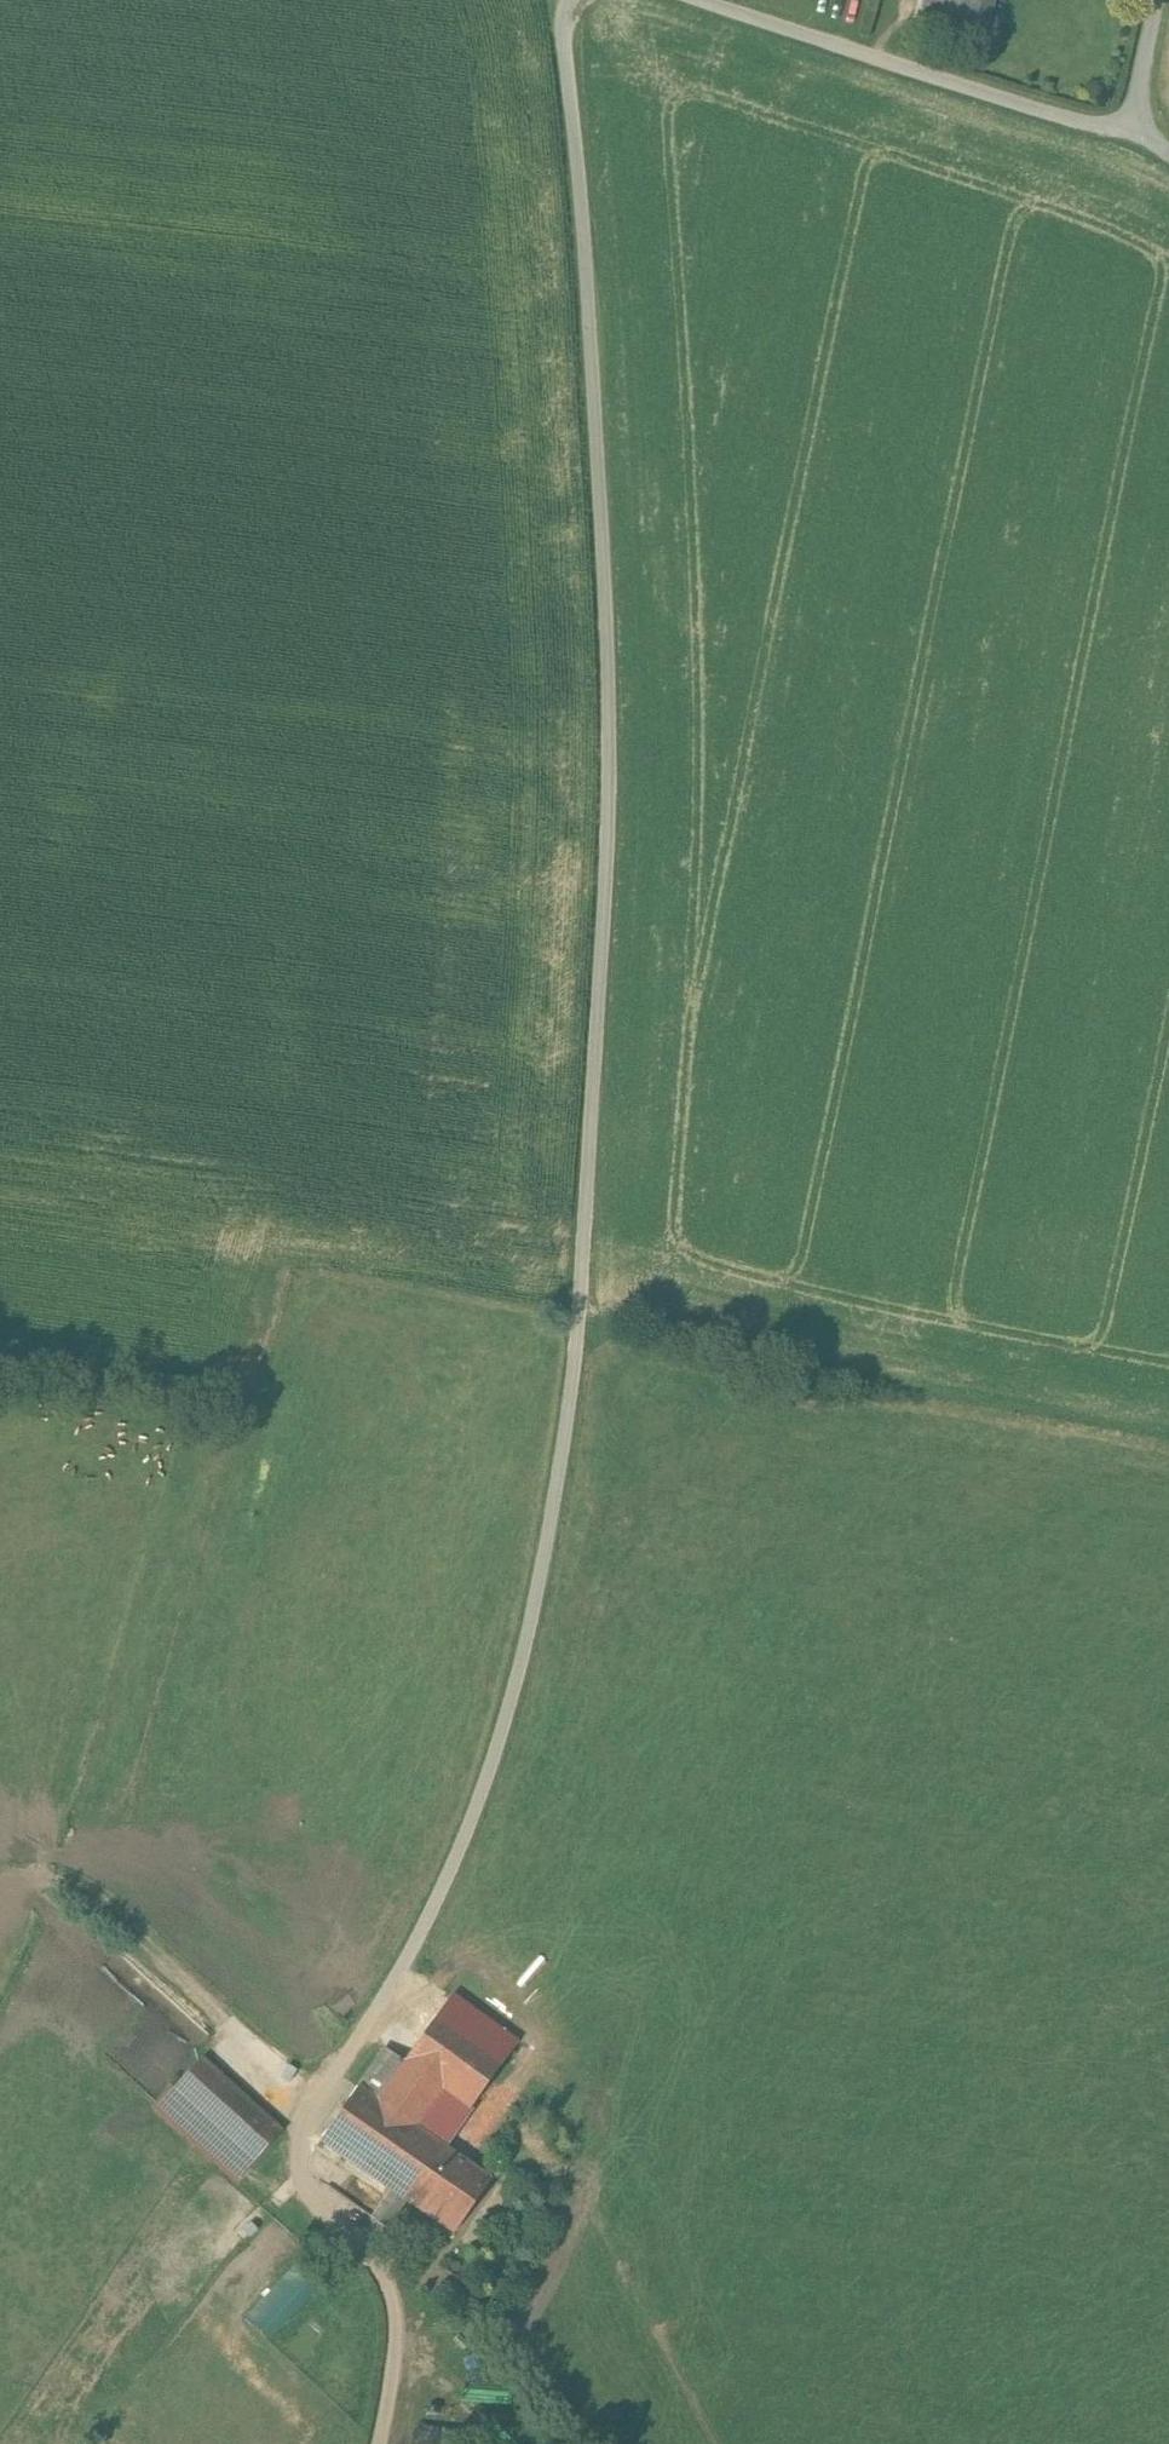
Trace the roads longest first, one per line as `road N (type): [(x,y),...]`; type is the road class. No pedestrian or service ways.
road 1 (unclassified): [(1168,152),(1142,117),(1141,73),(1157,0)]

